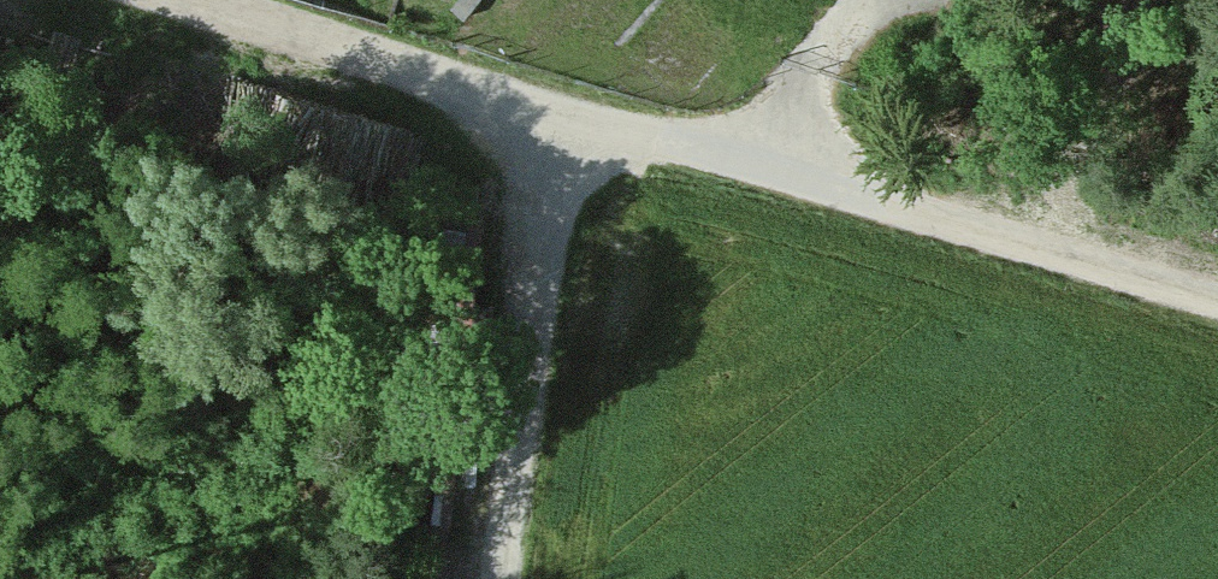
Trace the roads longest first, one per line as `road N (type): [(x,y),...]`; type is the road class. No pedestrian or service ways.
road 1 (track): [(769,175),(191,0)]
road 2 (track): [(501,578),(557,111)]
road 3 (unclassified): [(1217,309),(769,175)]

